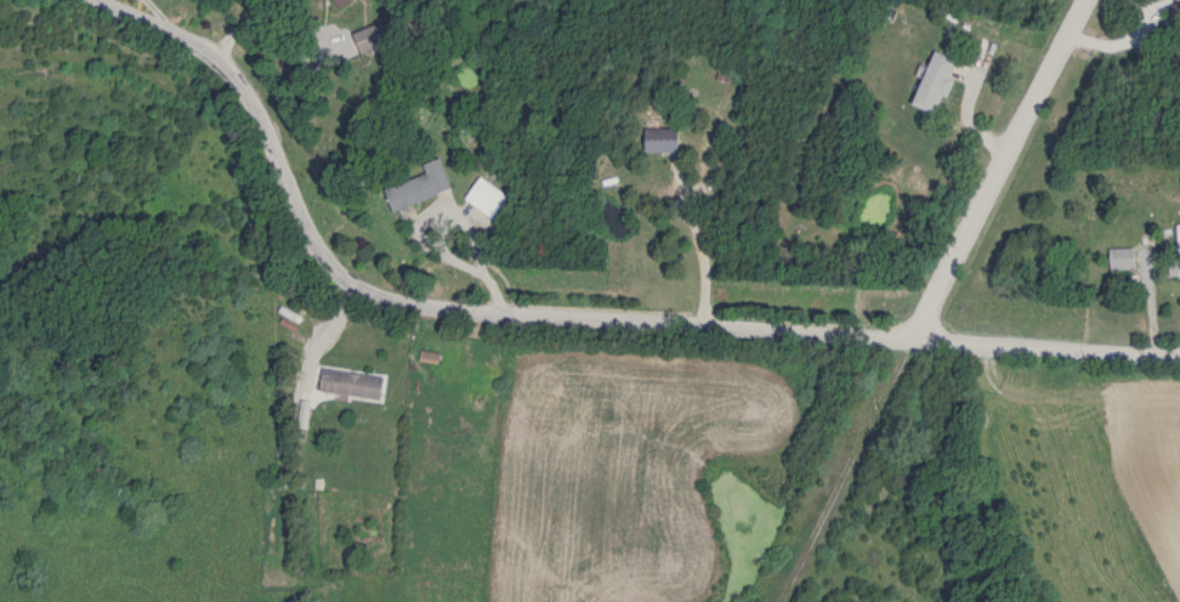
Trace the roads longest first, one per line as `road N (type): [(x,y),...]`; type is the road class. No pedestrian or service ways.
road 1 (residential): [(1179,352),(410,307),(322,263),(268,137),(212,57),(91,0)]
road 2 (residential): [(912,336),(1081,0)]

